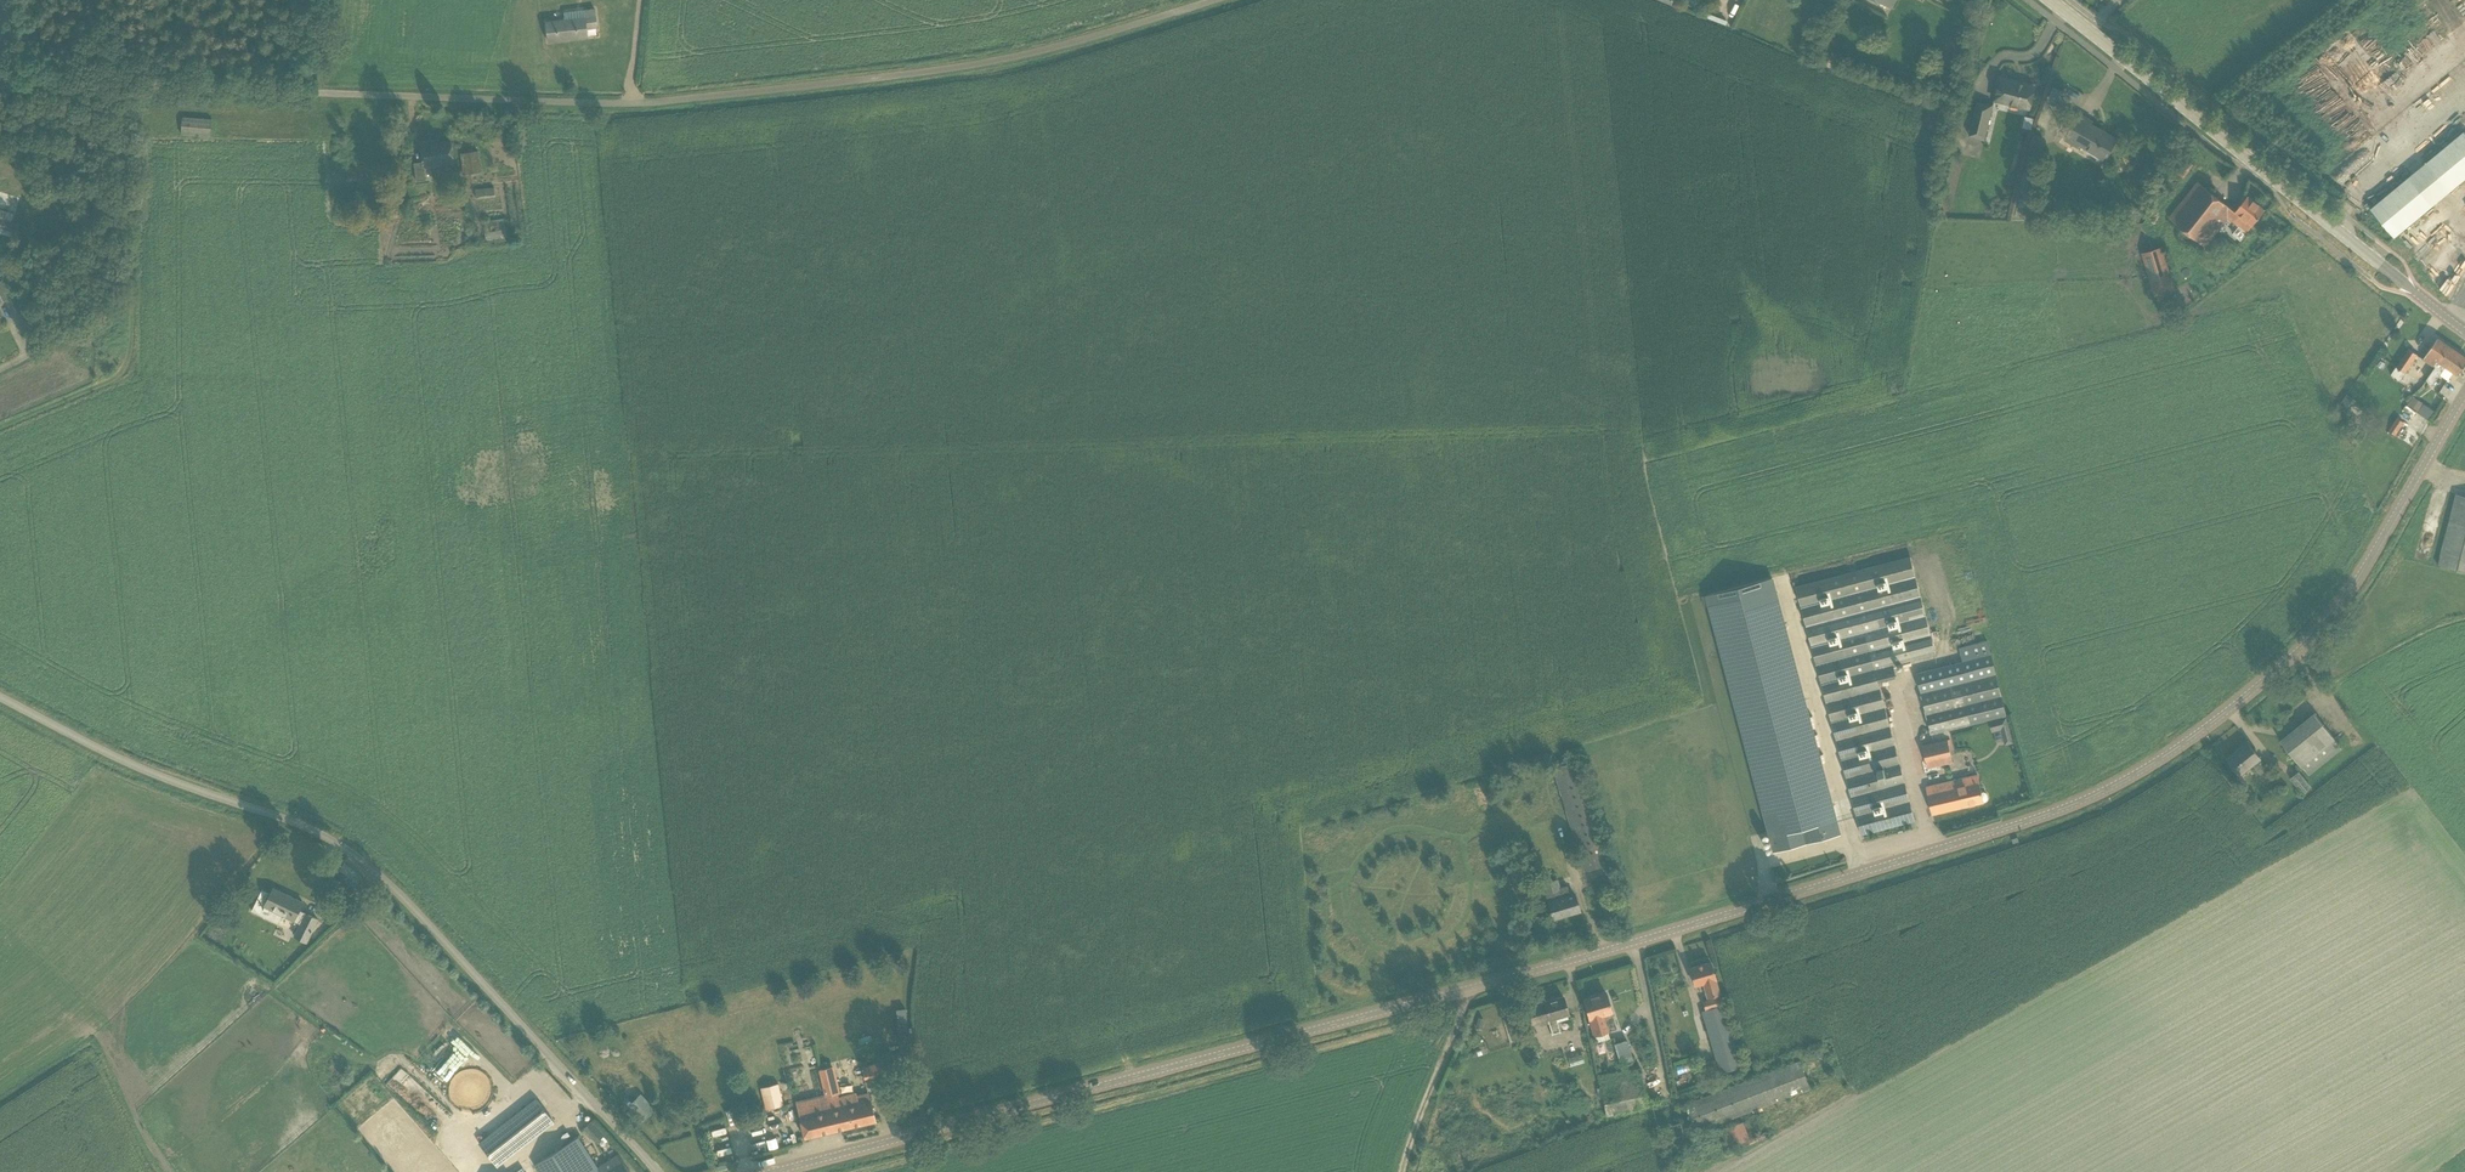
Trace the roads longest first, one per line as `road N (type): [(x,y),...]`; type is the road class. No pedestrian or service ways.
road 1 (tertiary): [(773,1171),(1614,948),(2078,802),(2182,744),(2305,644),(2367,563),(2464,395)]
road 2 (unclassified): [(132,87),(647,103),(973,65),(1214,0)]
road 3 (unclassified): [(0,696),(117,758),(299,823),(350,852),(397,892),(657,1171)]
road 4 (secondary): [(2464,332),(2048,0)]
road 5 (track): [(132,87),(124,295),(0,364)]
road 6 (track): [(1402,1171),(1469,988)]
road 7 (track): [(132,87),(0,88)]

